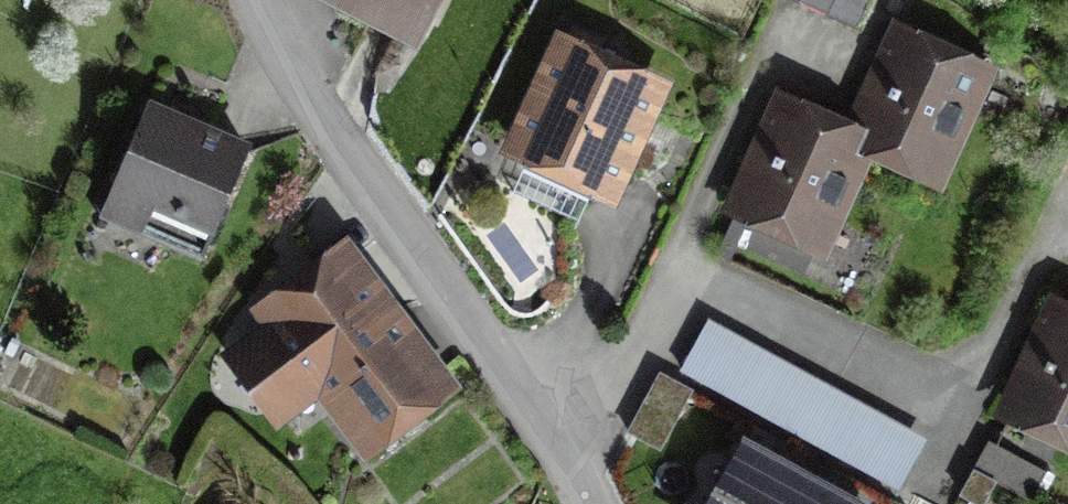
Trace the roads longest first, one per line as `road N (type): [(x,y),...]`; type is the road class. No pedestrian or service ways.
road 1 (residential): [(257,0),(323,123),(568,466),(586,503)]

